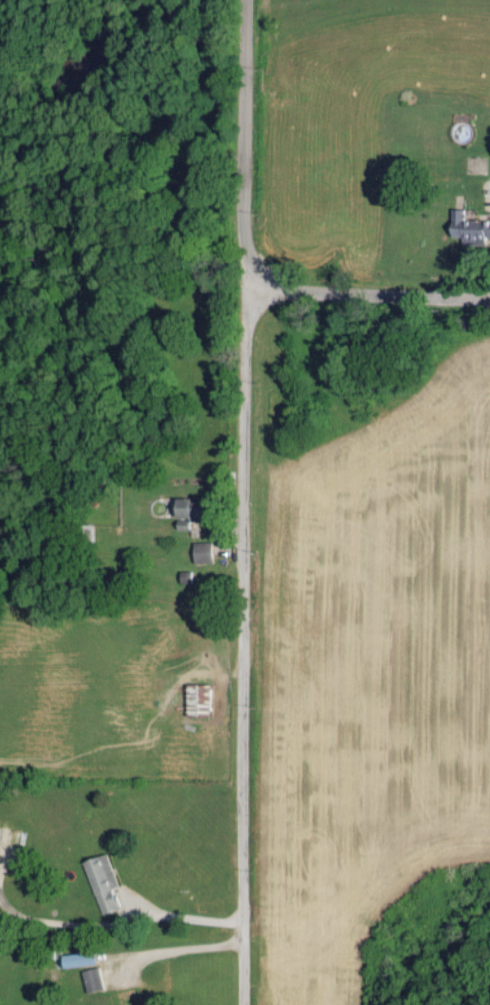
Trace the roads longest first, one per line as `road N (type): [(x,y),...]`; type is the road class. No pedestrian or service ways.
road 1 (residential): [(240,1004),(242,289)]
road 2 (tertiary): [(489,298),(242,289),(244,0)]

